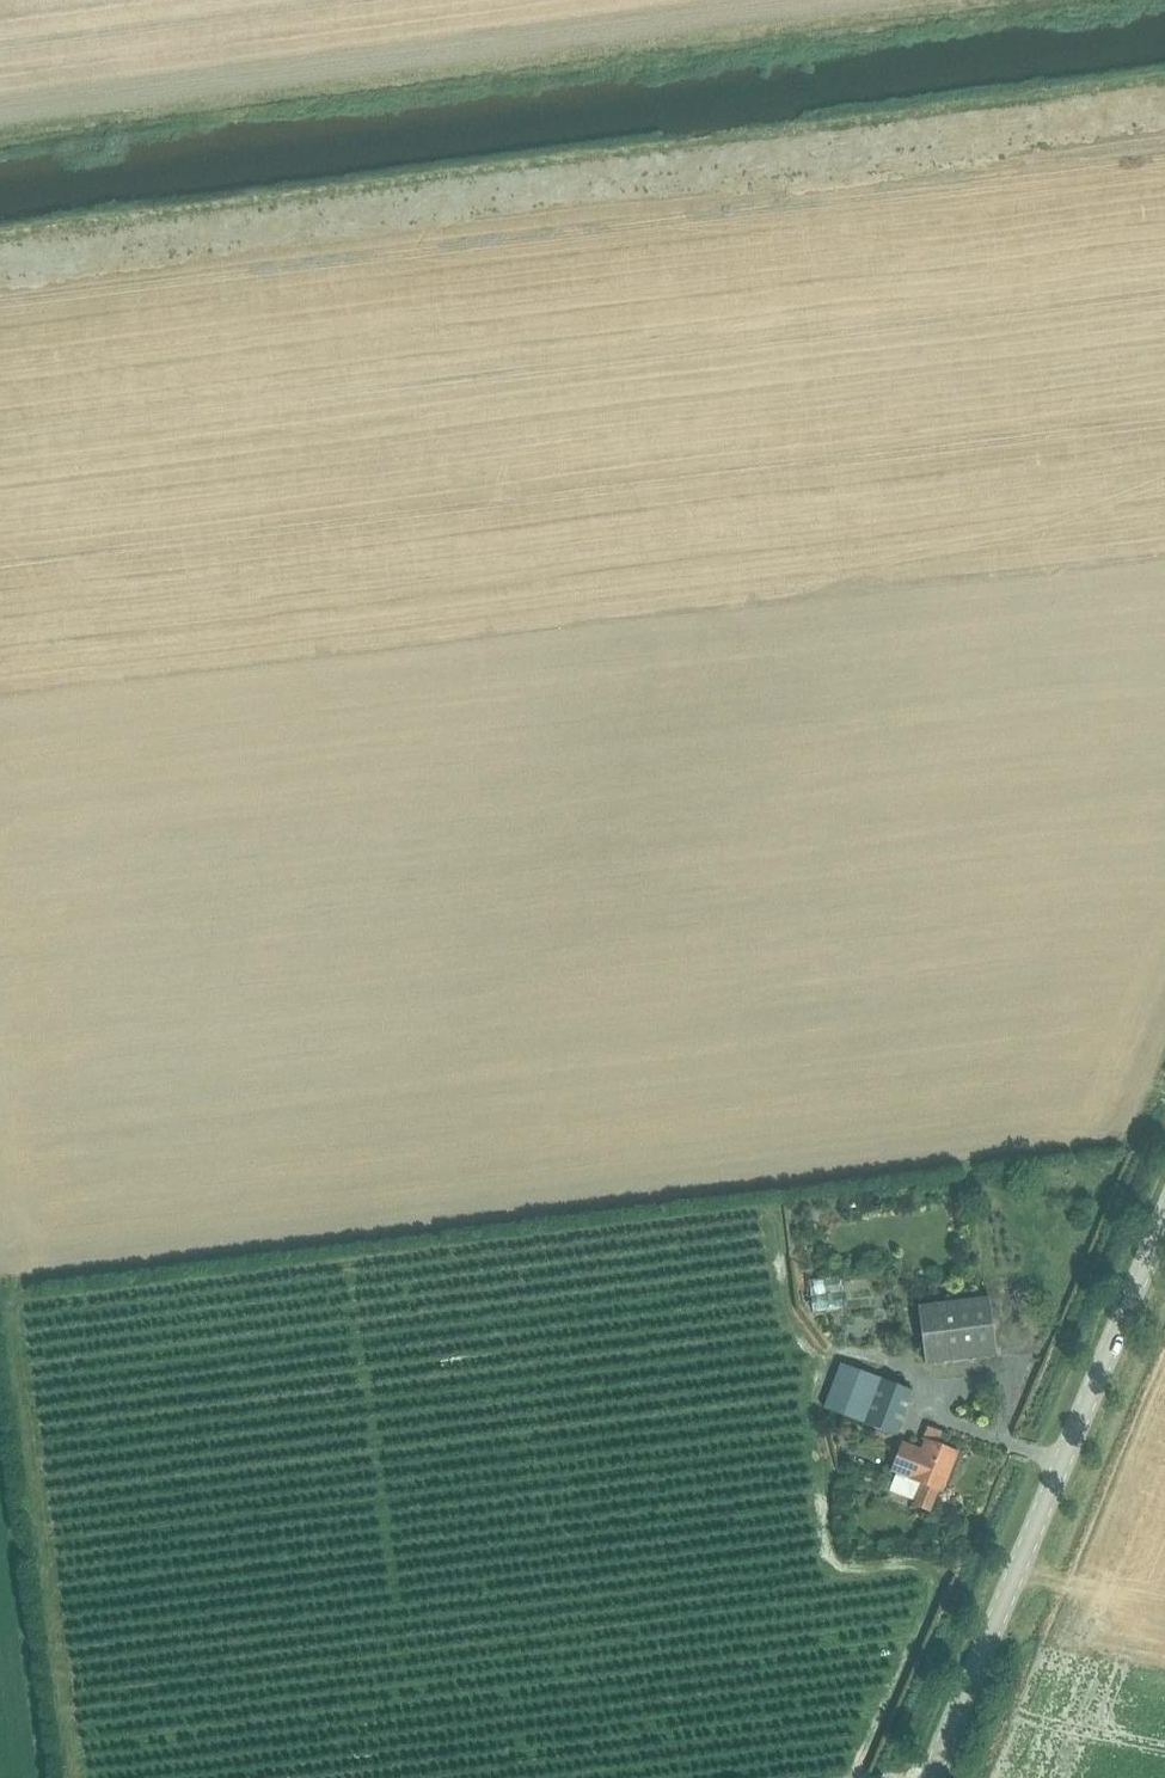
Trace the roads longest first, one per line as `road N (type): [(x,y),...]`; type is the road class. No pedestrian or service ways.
road 1 (tertiary): [(929,1777),(1164,1229)]

